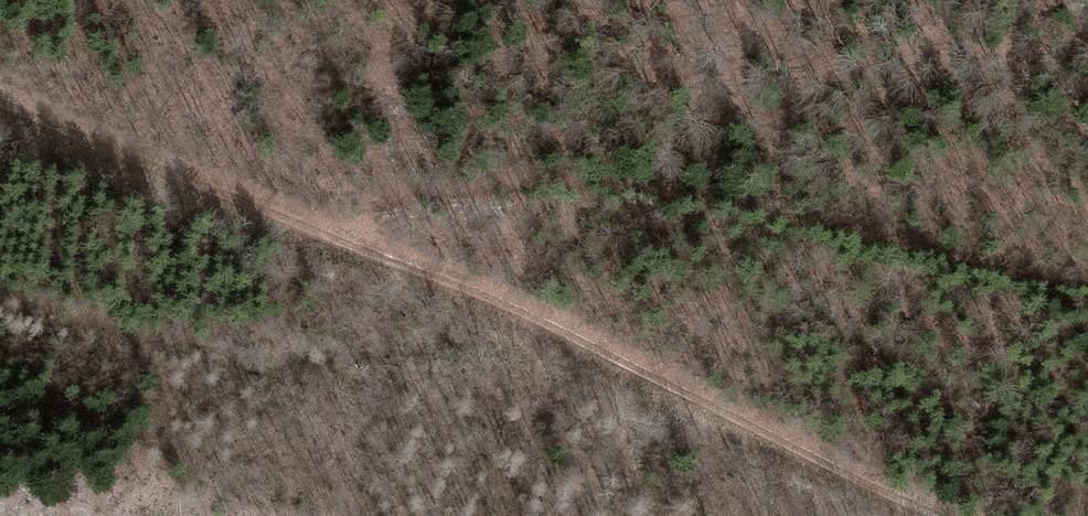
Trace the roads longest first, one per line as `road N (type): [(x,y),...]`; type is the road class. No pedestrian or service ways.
road 1 (track): [(0,94),(529,313),(957,515)]
road 2 (track): [(341,234),(368,206),(588,183),(1087,280)]

